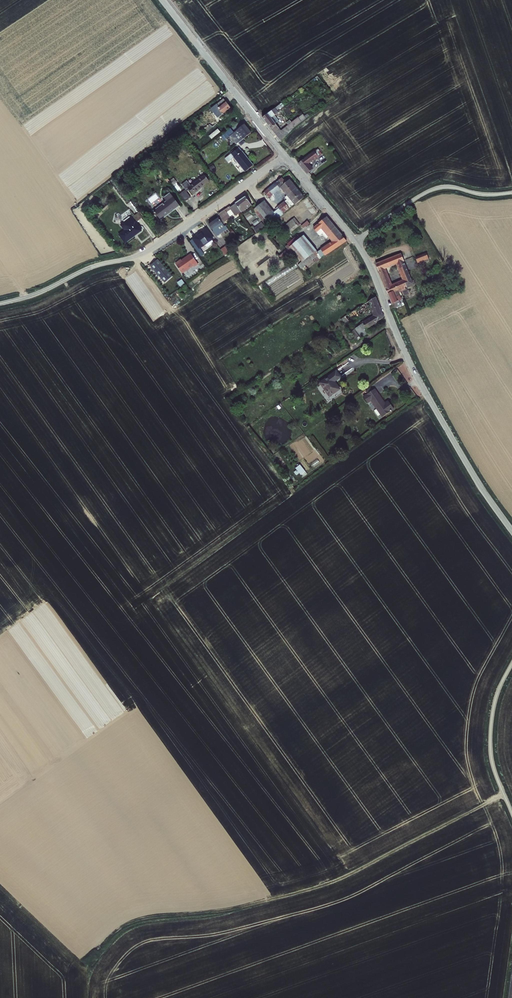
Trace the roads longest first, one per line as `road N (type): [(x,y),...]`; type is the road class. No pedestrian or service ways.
road 1 (tertiary): [(511,532),(422,386),(355,241)]
road 2 (unclassified): [(0,304),(143,254),(284,156)]
road 3 (tertiary): [(163,0),(284,156)]
road 4 (unclassified): [(355,241),(435,189),(511,193)]
road 5 (unclassified): [(511,813),(490,740),(511,664)]

